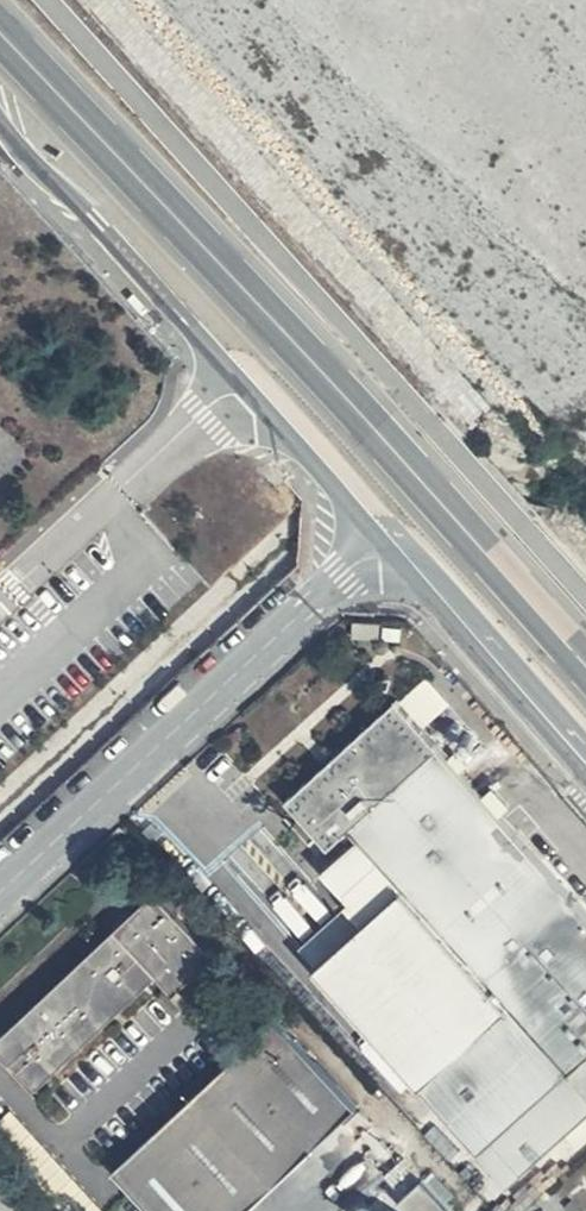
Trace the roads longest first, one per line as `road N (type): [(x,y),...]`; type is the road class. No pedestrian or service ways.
road 1 (primary): [(585,665),(375,425),(0,32)]
road 2 (tertiary): [(0,124),(381,540)]
road 3 (unclassified): [(0,889),(381,540)]
road 4 (tertiary): [(585,767),(381,540)]

